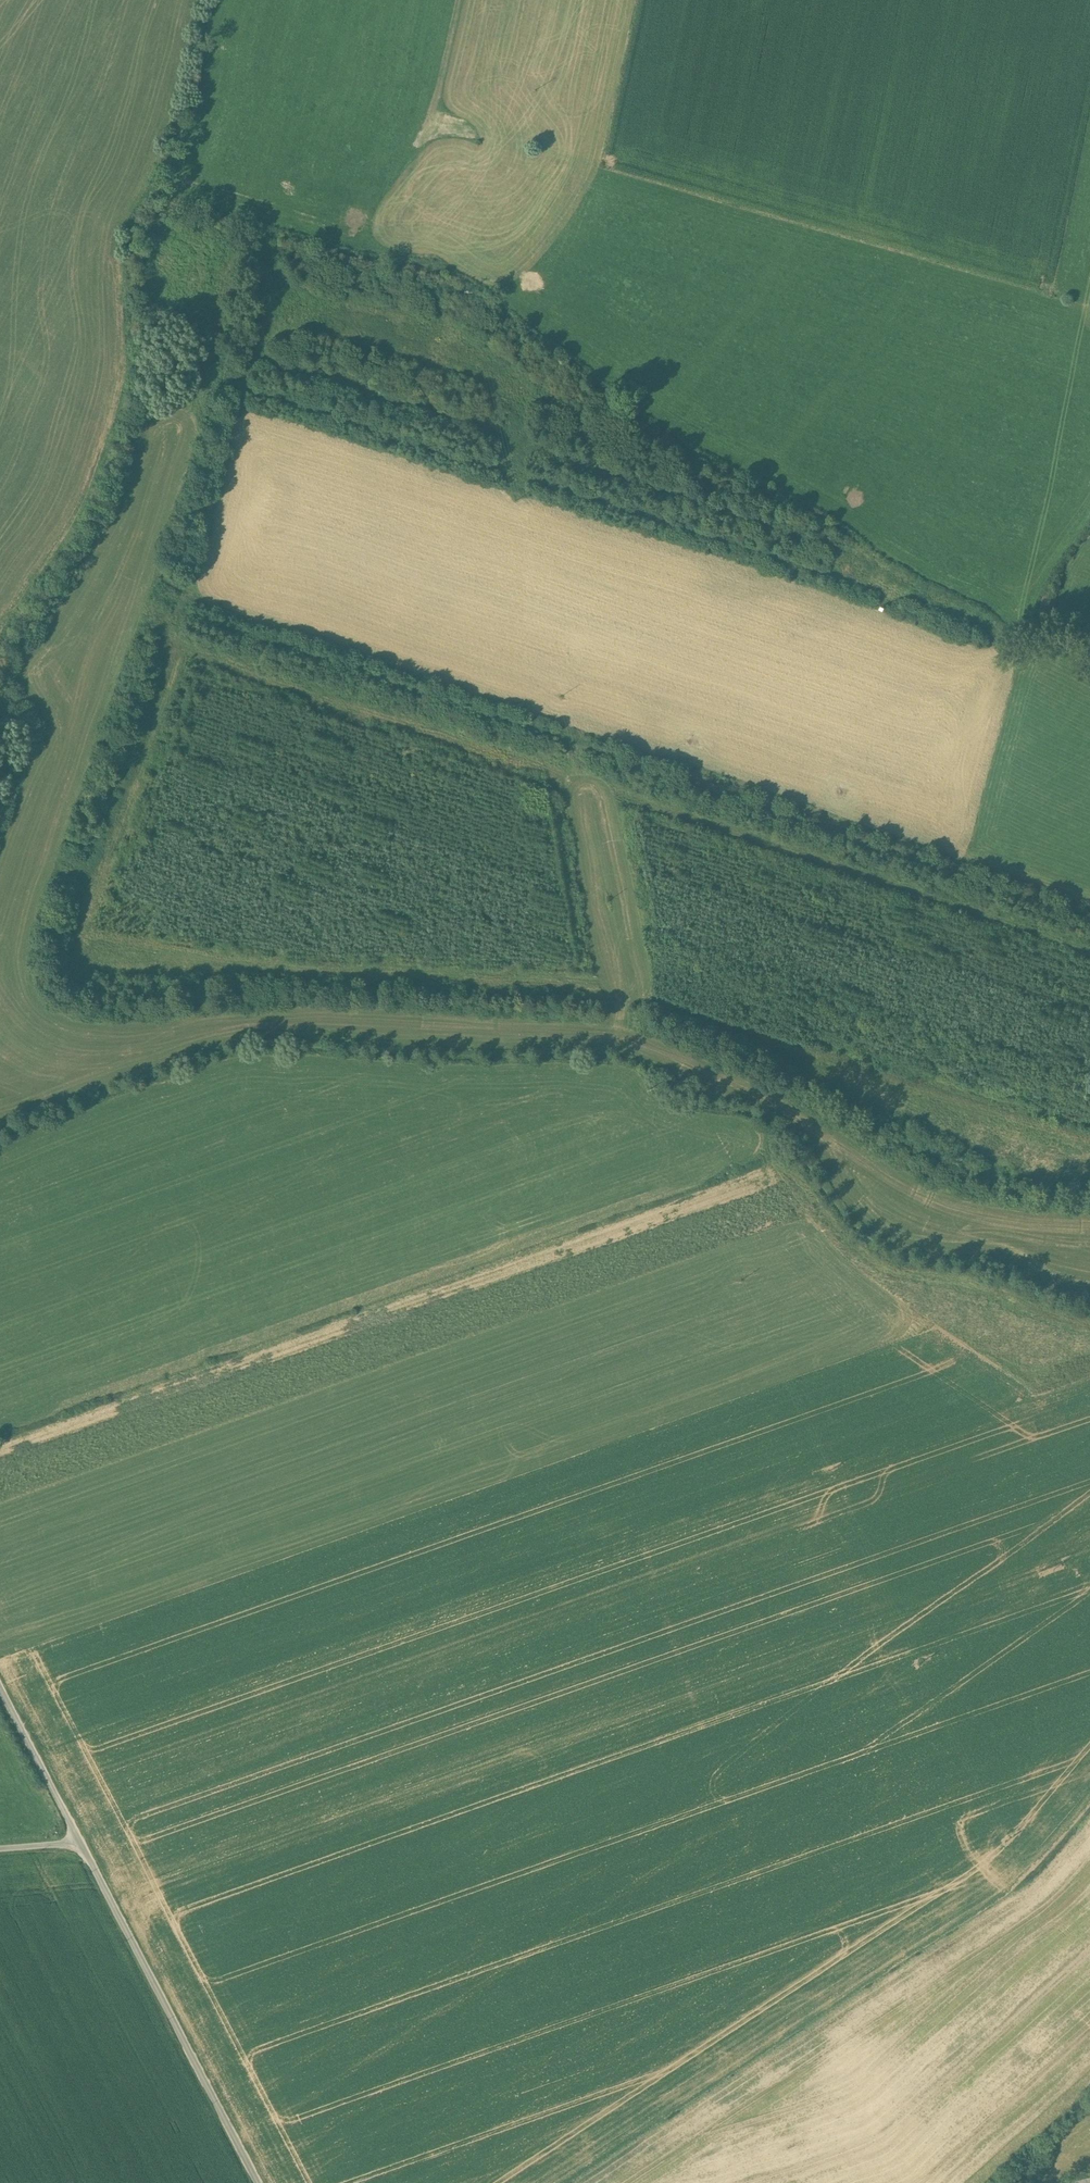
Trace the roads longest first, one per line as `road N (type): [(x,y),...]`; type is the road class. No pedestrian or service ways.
road 1 (unclassified): [(256,2182),(0,1691)]

